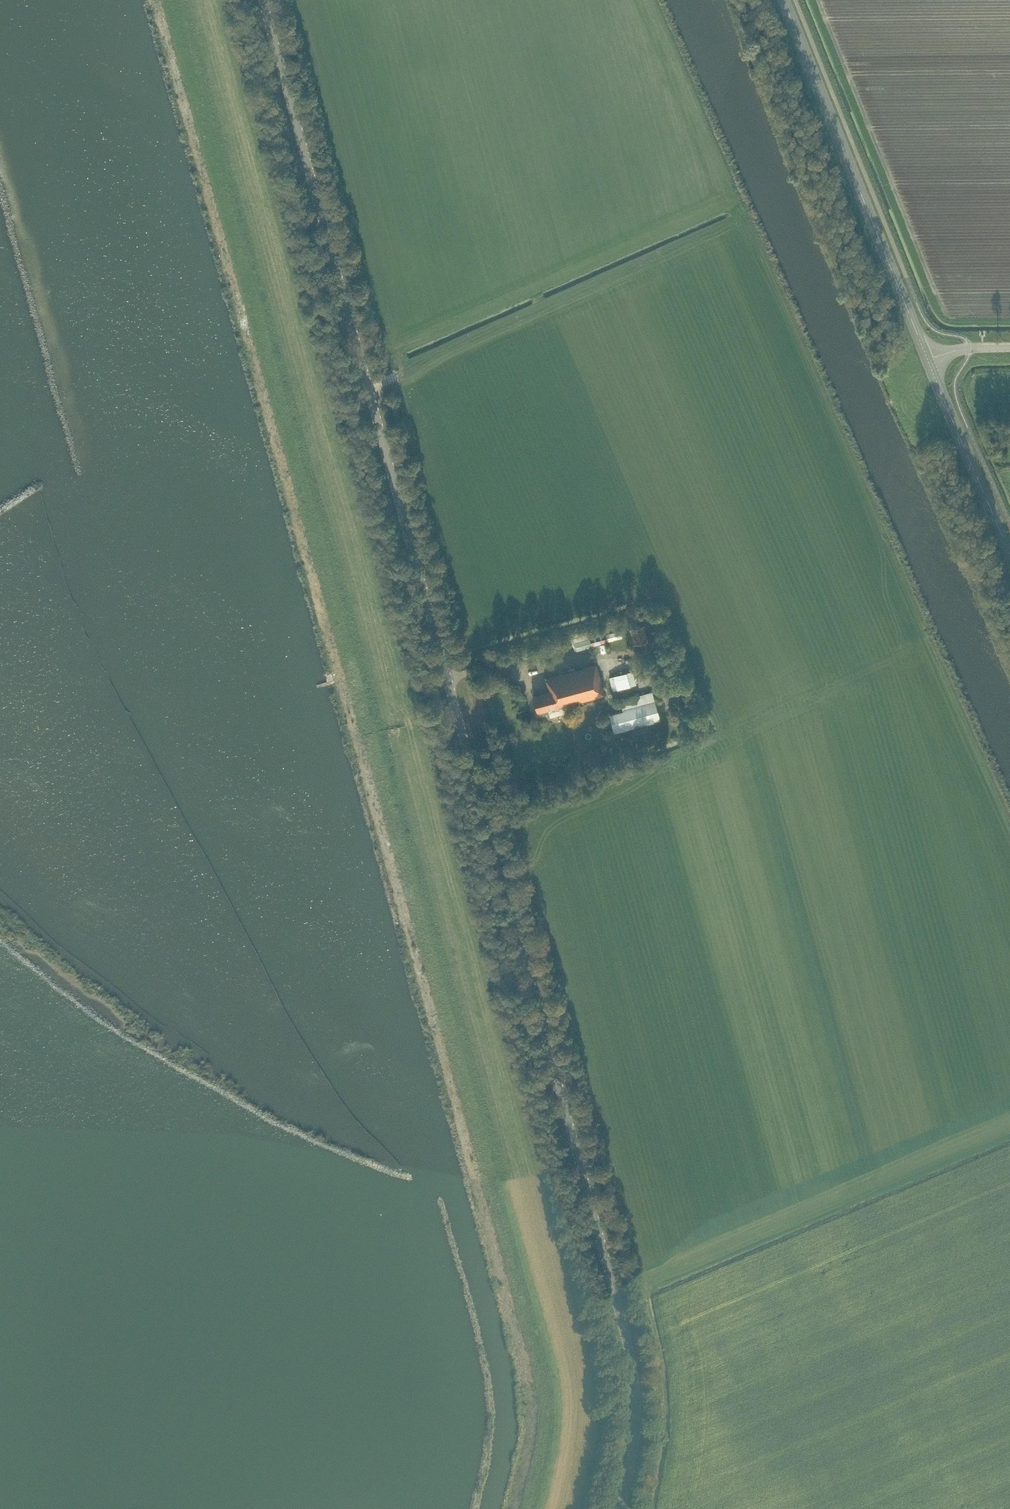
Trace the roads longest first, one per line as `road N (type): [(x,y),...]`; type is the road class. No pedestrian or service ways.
road 1 (unclassified): [(257,0),(632,1367),(634,1423),(619,1508)]
road 2 (secondary): [(928,359),(785,0)]
road 3 (track): [(628,666),(608,659),(480,673),(415,690)]
road 4 (secondary): [(1009,547),(928,359)]

